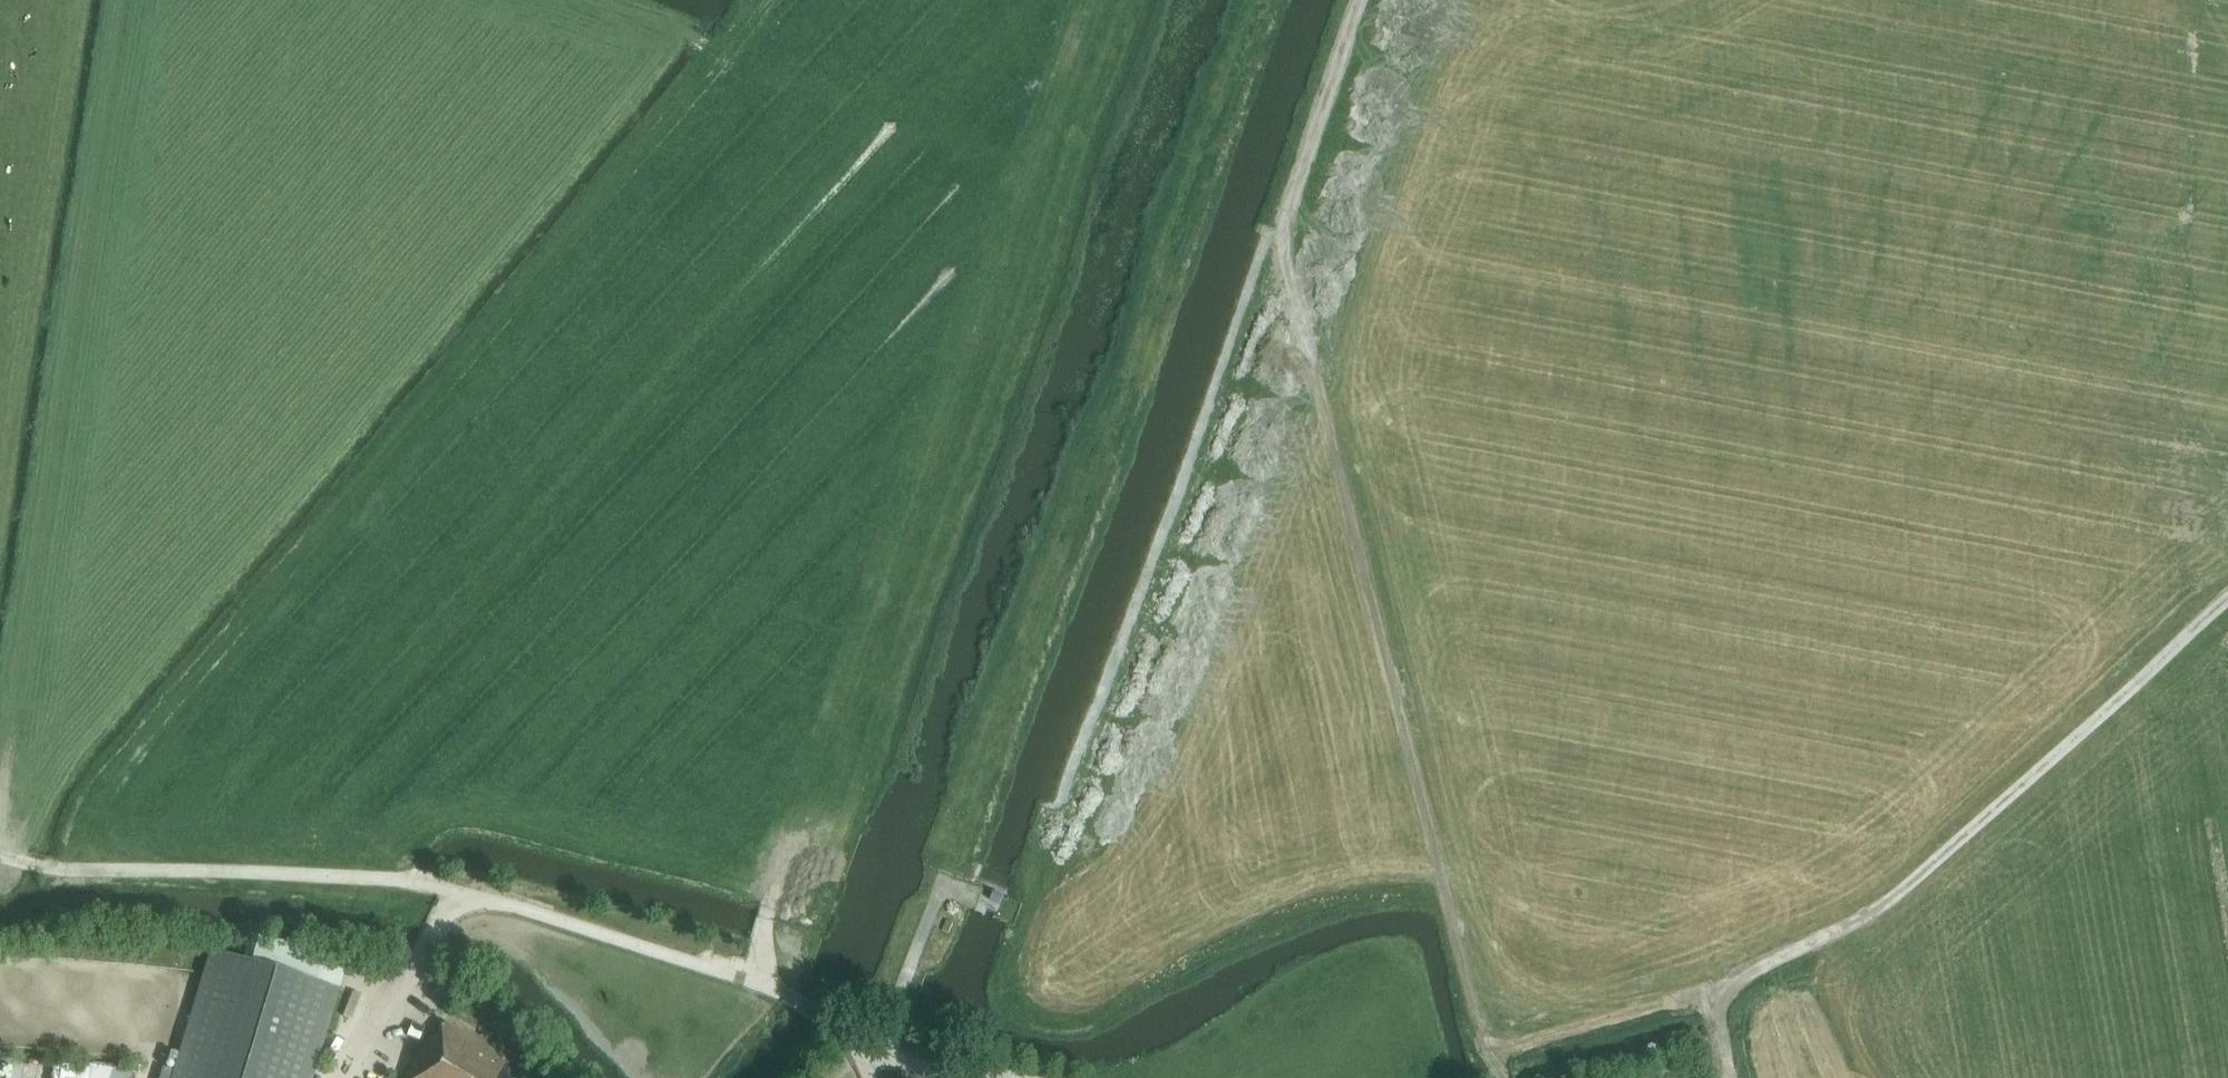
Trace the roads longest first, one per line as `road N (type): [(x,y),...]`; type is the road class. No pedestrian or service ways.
road 1 (track): [(1713,989),(1868,916),(2227,599)]
road 2 (track): [(477,900),(378,879),(195,868),(68,871),(0,856)]

